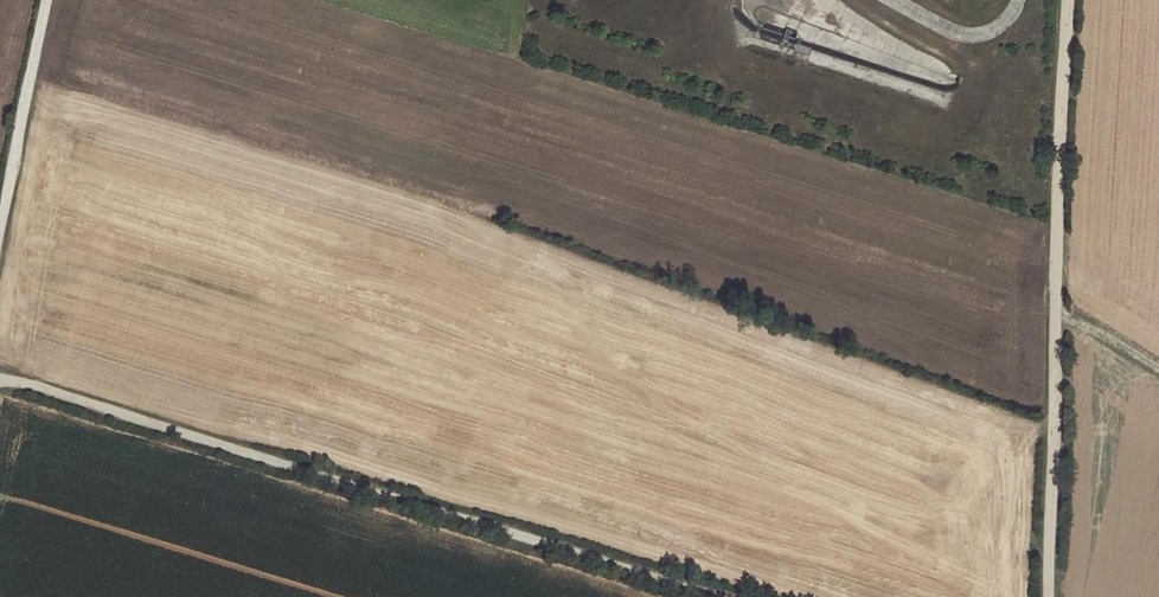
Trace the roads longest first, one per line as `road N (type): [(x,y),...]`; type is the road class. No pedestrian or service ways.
road 1 (track): [(0,378),(727,596)]
road 2 (track): [(1067,0),(1052,596)]
road 3 (track): [(49,0),(0,265)]

